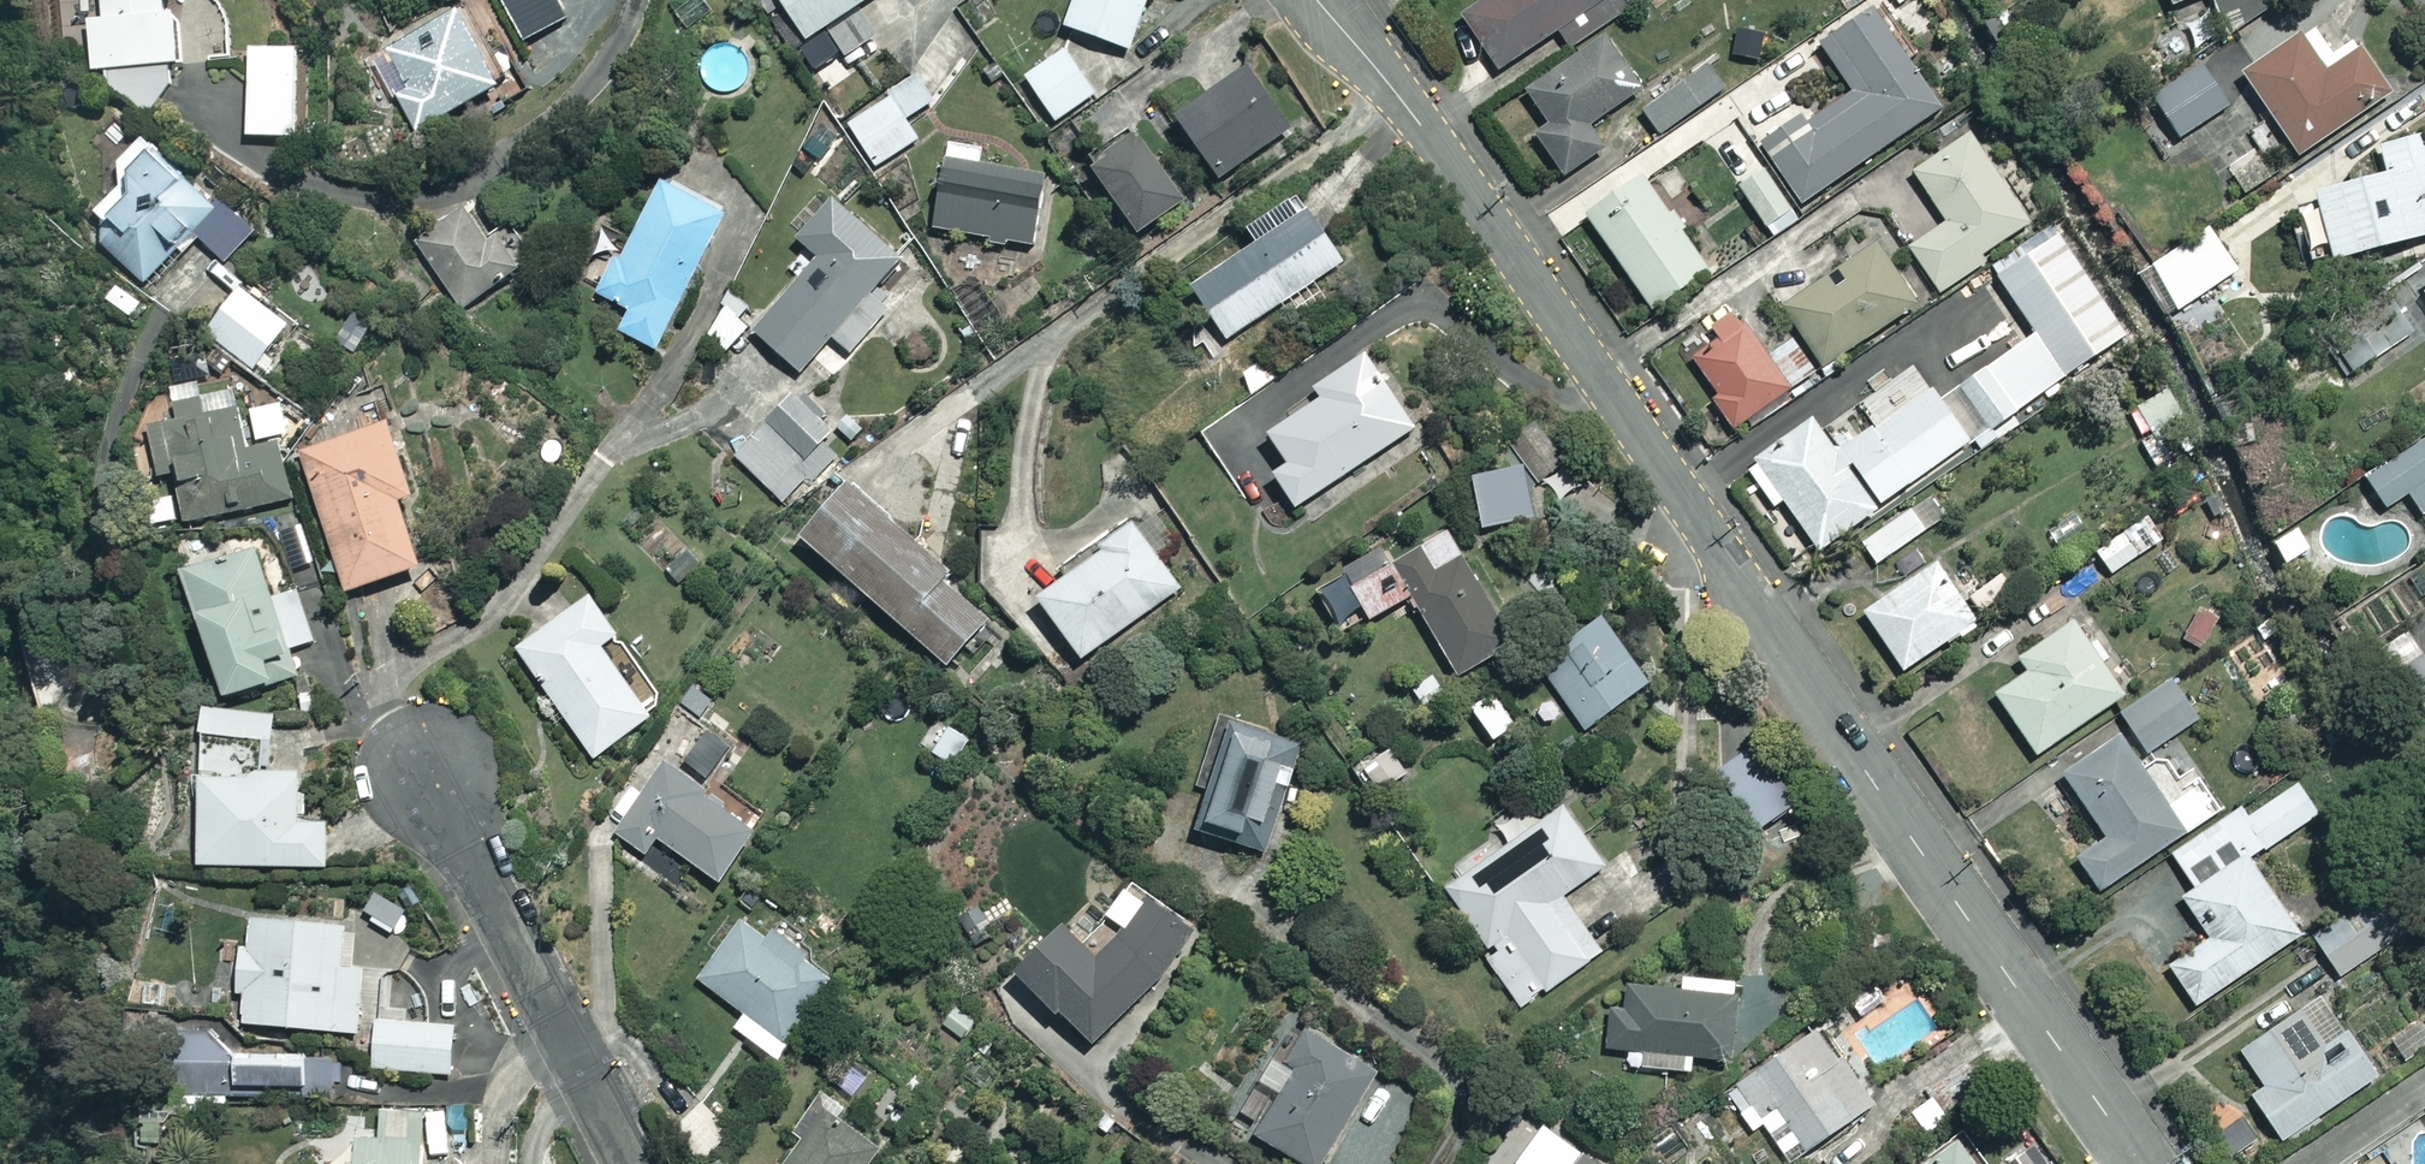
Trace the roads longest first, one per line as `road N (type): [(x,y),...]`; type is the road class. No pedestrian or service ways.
road 1 (residential): [(2142,1163),(1449,161),(1318,0)]
road 2 (residential): [(422,763),(633,1163)]

